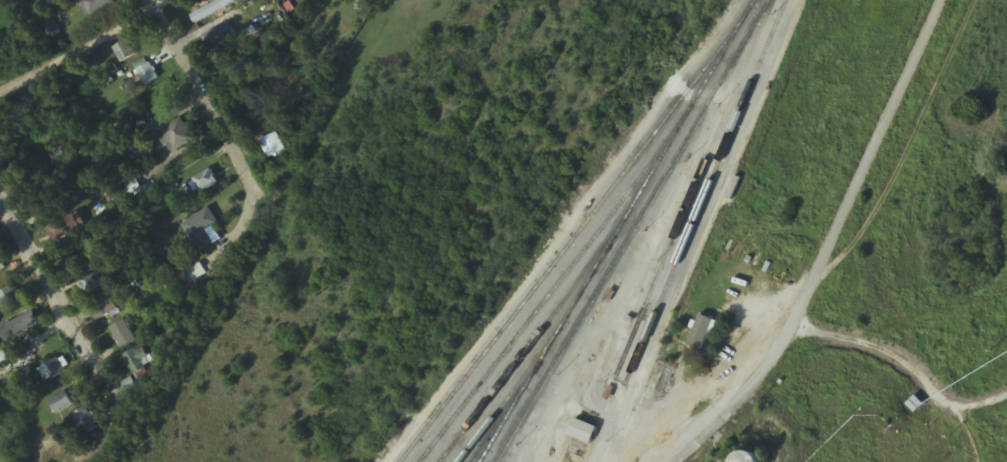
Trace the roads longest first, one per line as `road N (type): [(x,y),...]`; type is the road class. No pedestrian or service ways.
road 1 (residential): [(255,189),(153,0)]
road 2 (residential): [(0,91),(174,0)]
road 3 (residential): [(92,360),(0,199)]

